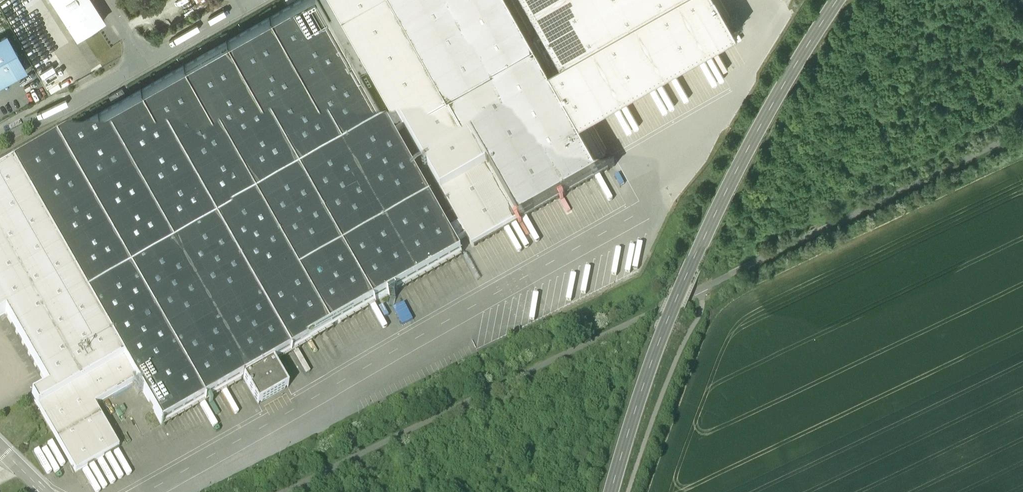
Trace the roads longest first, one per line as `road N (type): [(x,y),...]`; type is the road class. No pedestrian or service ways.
road 1 (secondary): [(613,491),(663,335),(728,172),(836,0)]
road 2 (unclassified): [(0,140),(147,63)]

